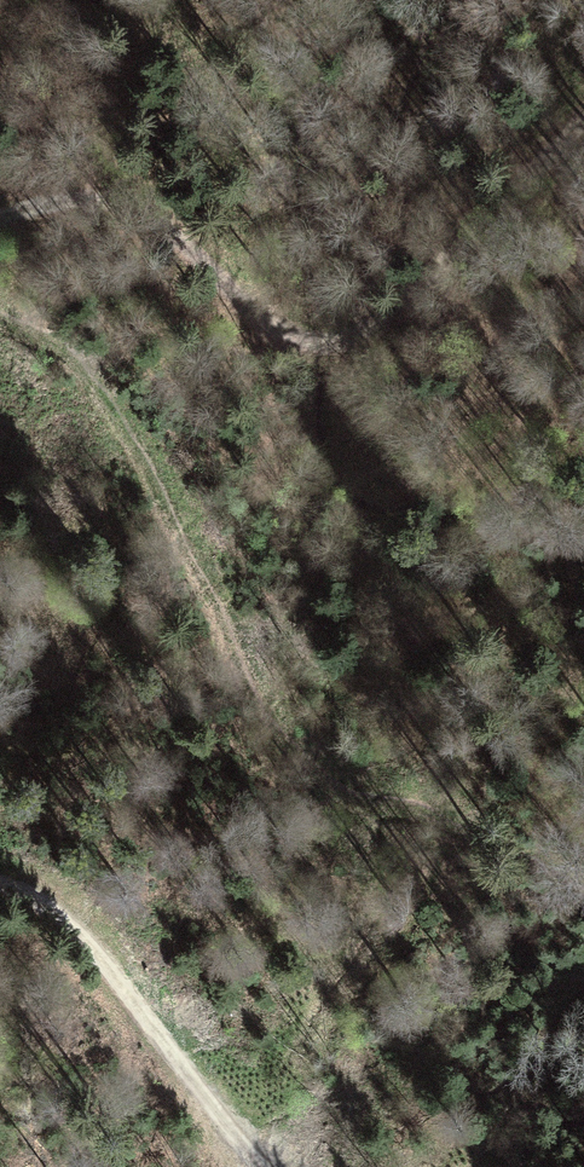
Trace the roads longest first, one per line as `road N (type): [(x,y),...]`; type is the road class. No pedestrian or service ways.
road 1 (track): [(583,877),(539,854),(351,800),(275,723),(104,388),(75,354),(0,309)]
road 2 (track): [(0,216),(104,198),(142,210),(255,310),(297,340),(324,347),(351,341),(394,311),(583,116)]
road 3 (track): [(266,1166),(87,938),(30,886),(0,878)]

